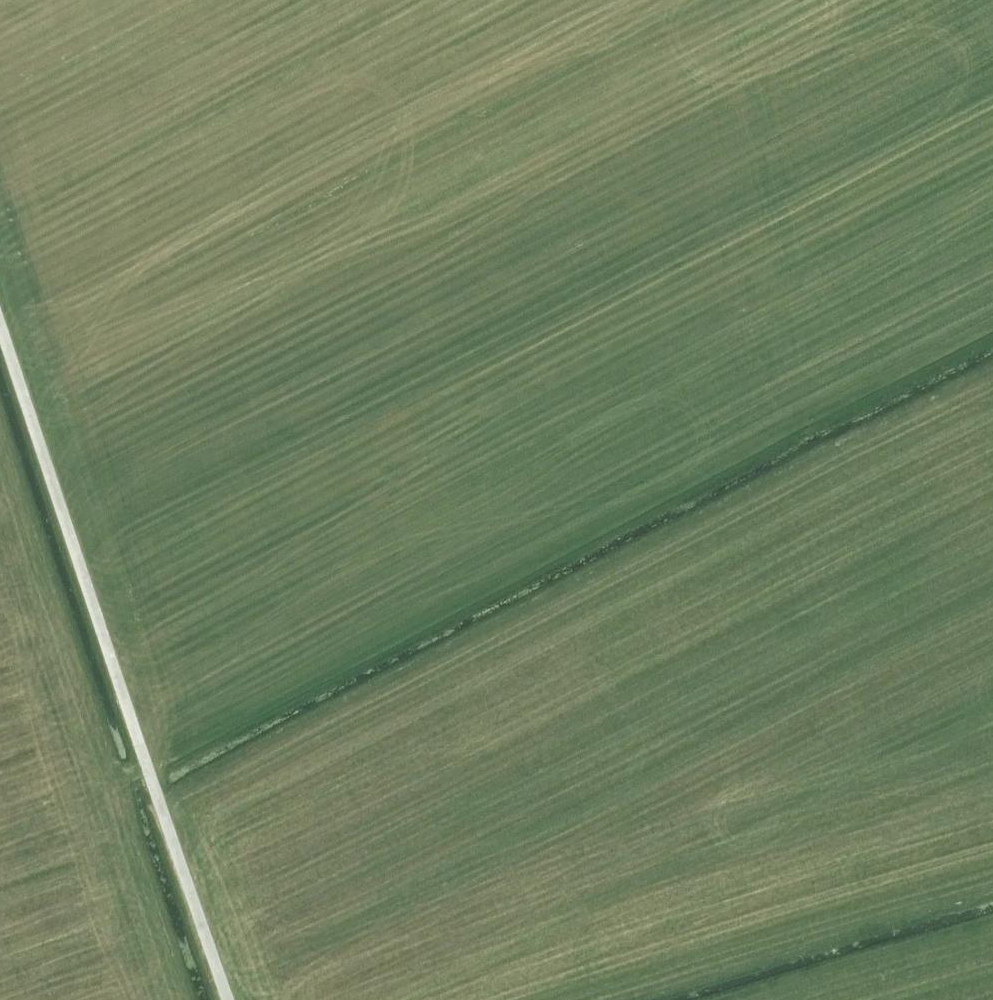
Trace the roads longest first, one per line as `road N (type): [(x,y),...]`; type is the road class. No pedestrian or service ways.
road 1 (track): [(228,999),(0,322)]

